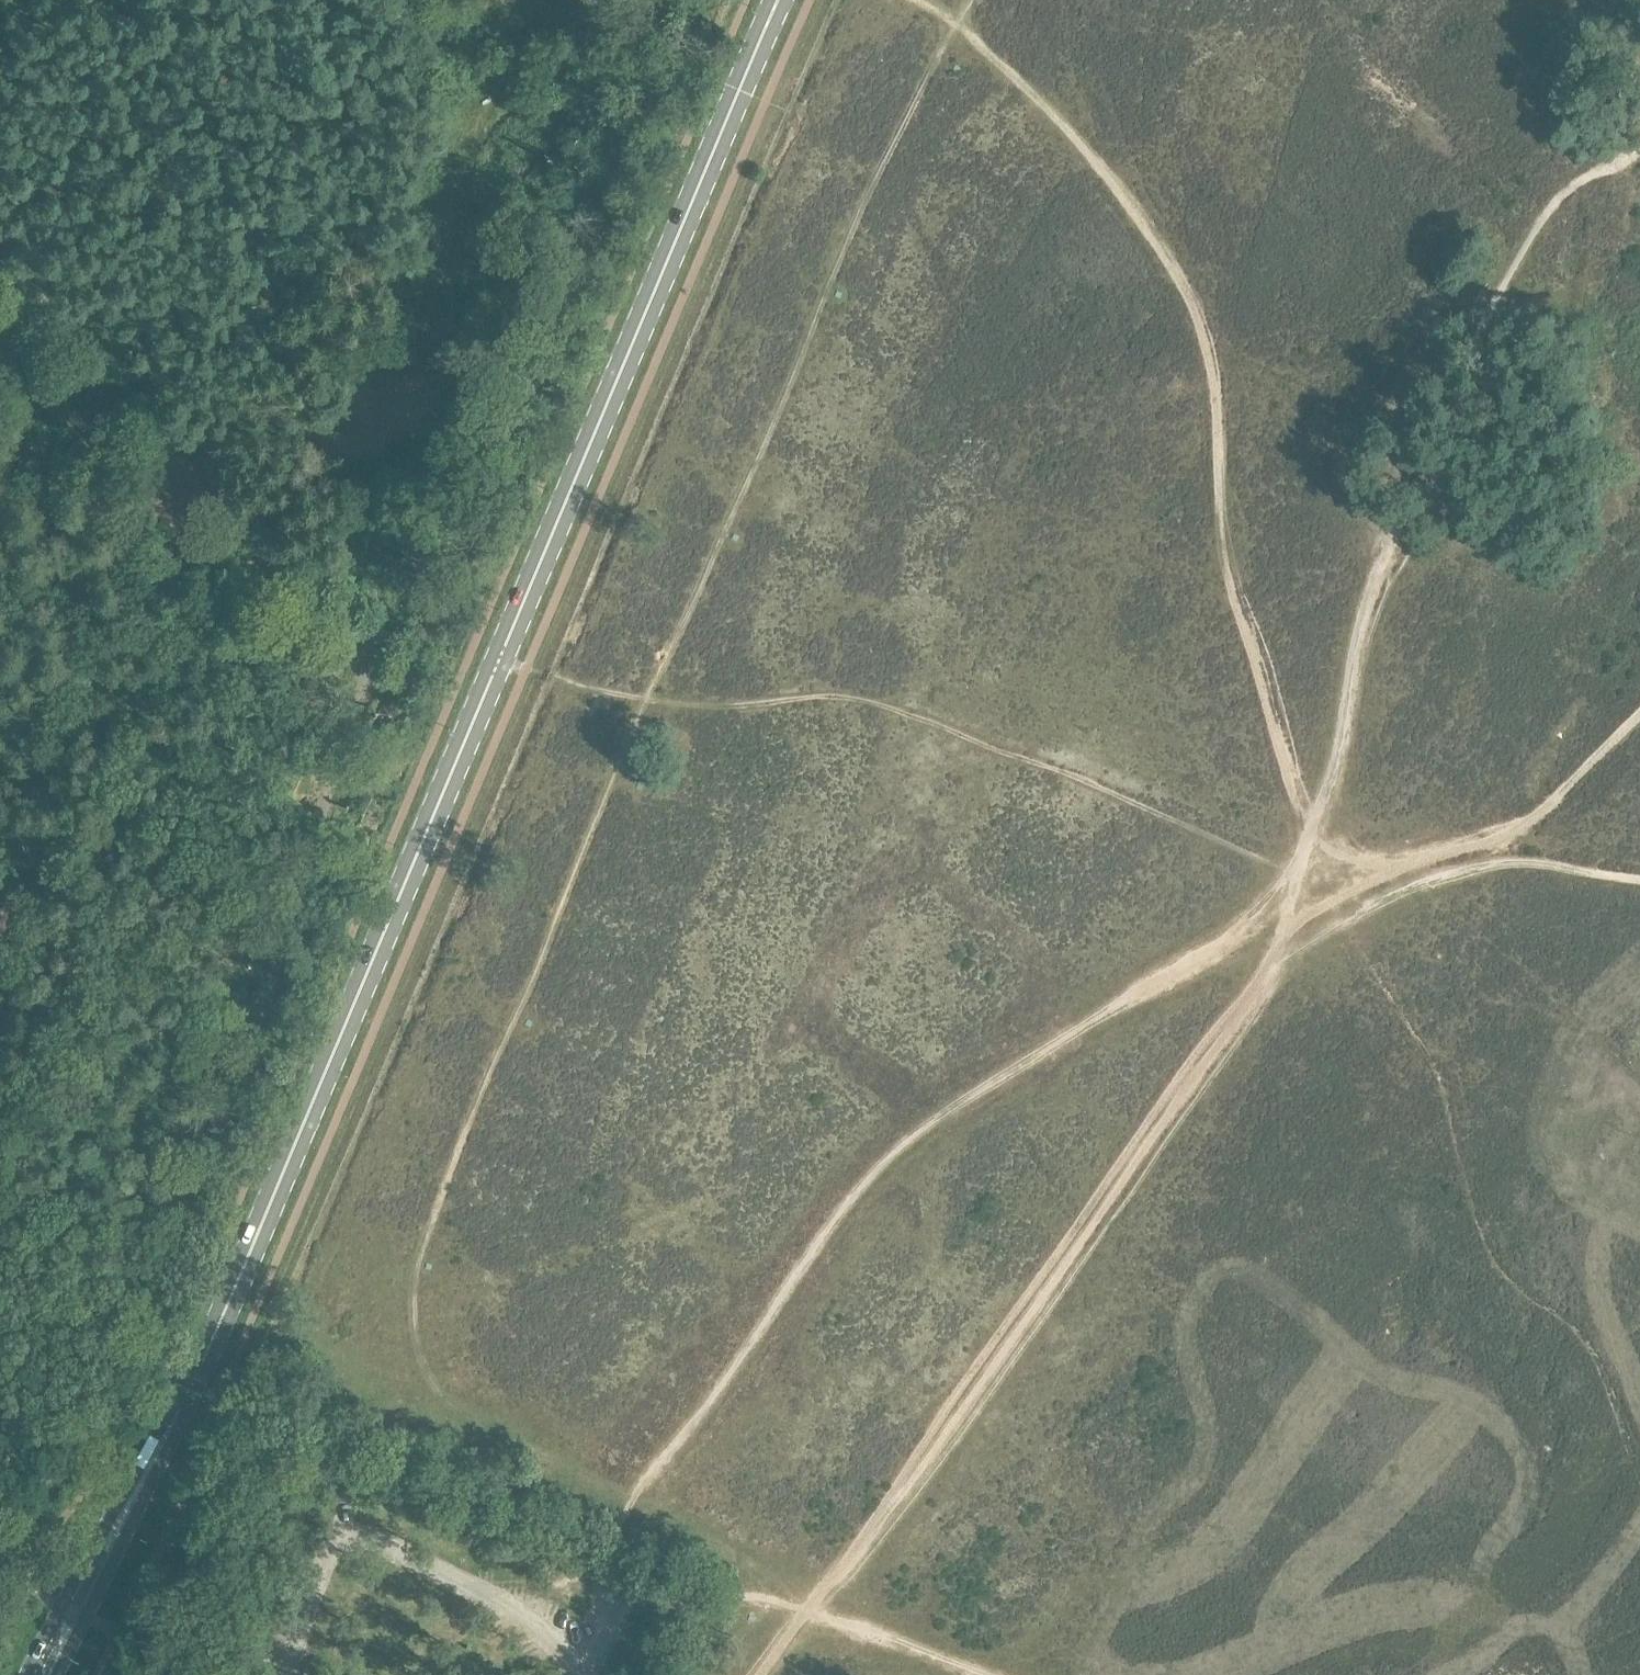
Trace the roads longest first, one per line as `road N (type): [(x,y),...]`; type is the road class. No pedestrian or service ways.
road 1 (secondary): [(51,1674),(606,426),(778,0)]
road 2 (track): [(903,0),(1040,110),(1121,201),(1192,310),(1211,382),(1220,546),(1320,879)]
road 3 (track): [(1296,925),(1253,999),(770,1674)]
road 4 (track): [(1296,925),(1412,864)]

